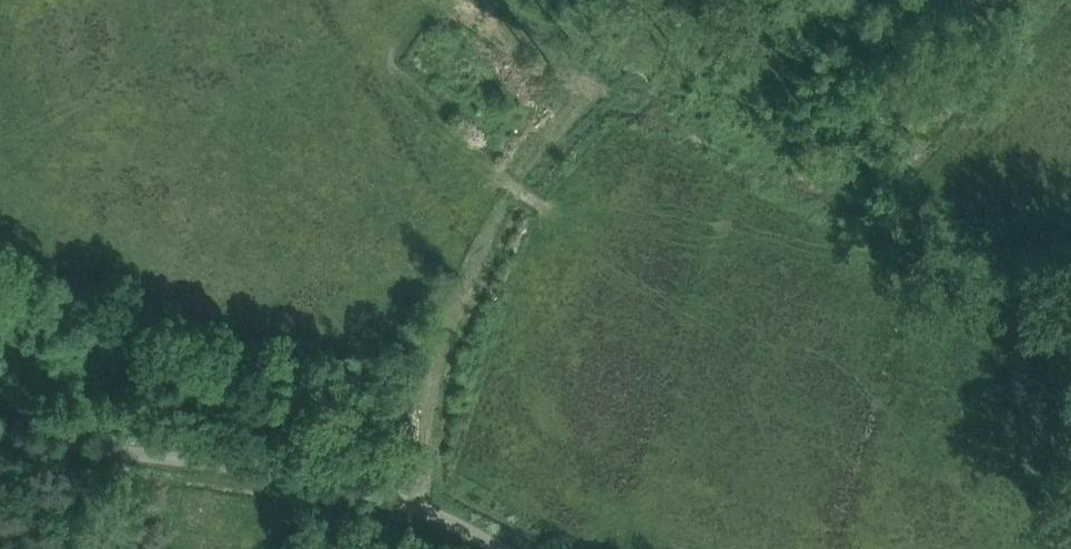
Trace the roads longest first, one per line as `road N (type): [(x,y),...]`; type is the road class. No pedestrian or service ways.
road 1 (unclassified): [(506,548),(458,517),(352,486),(0,436)]

